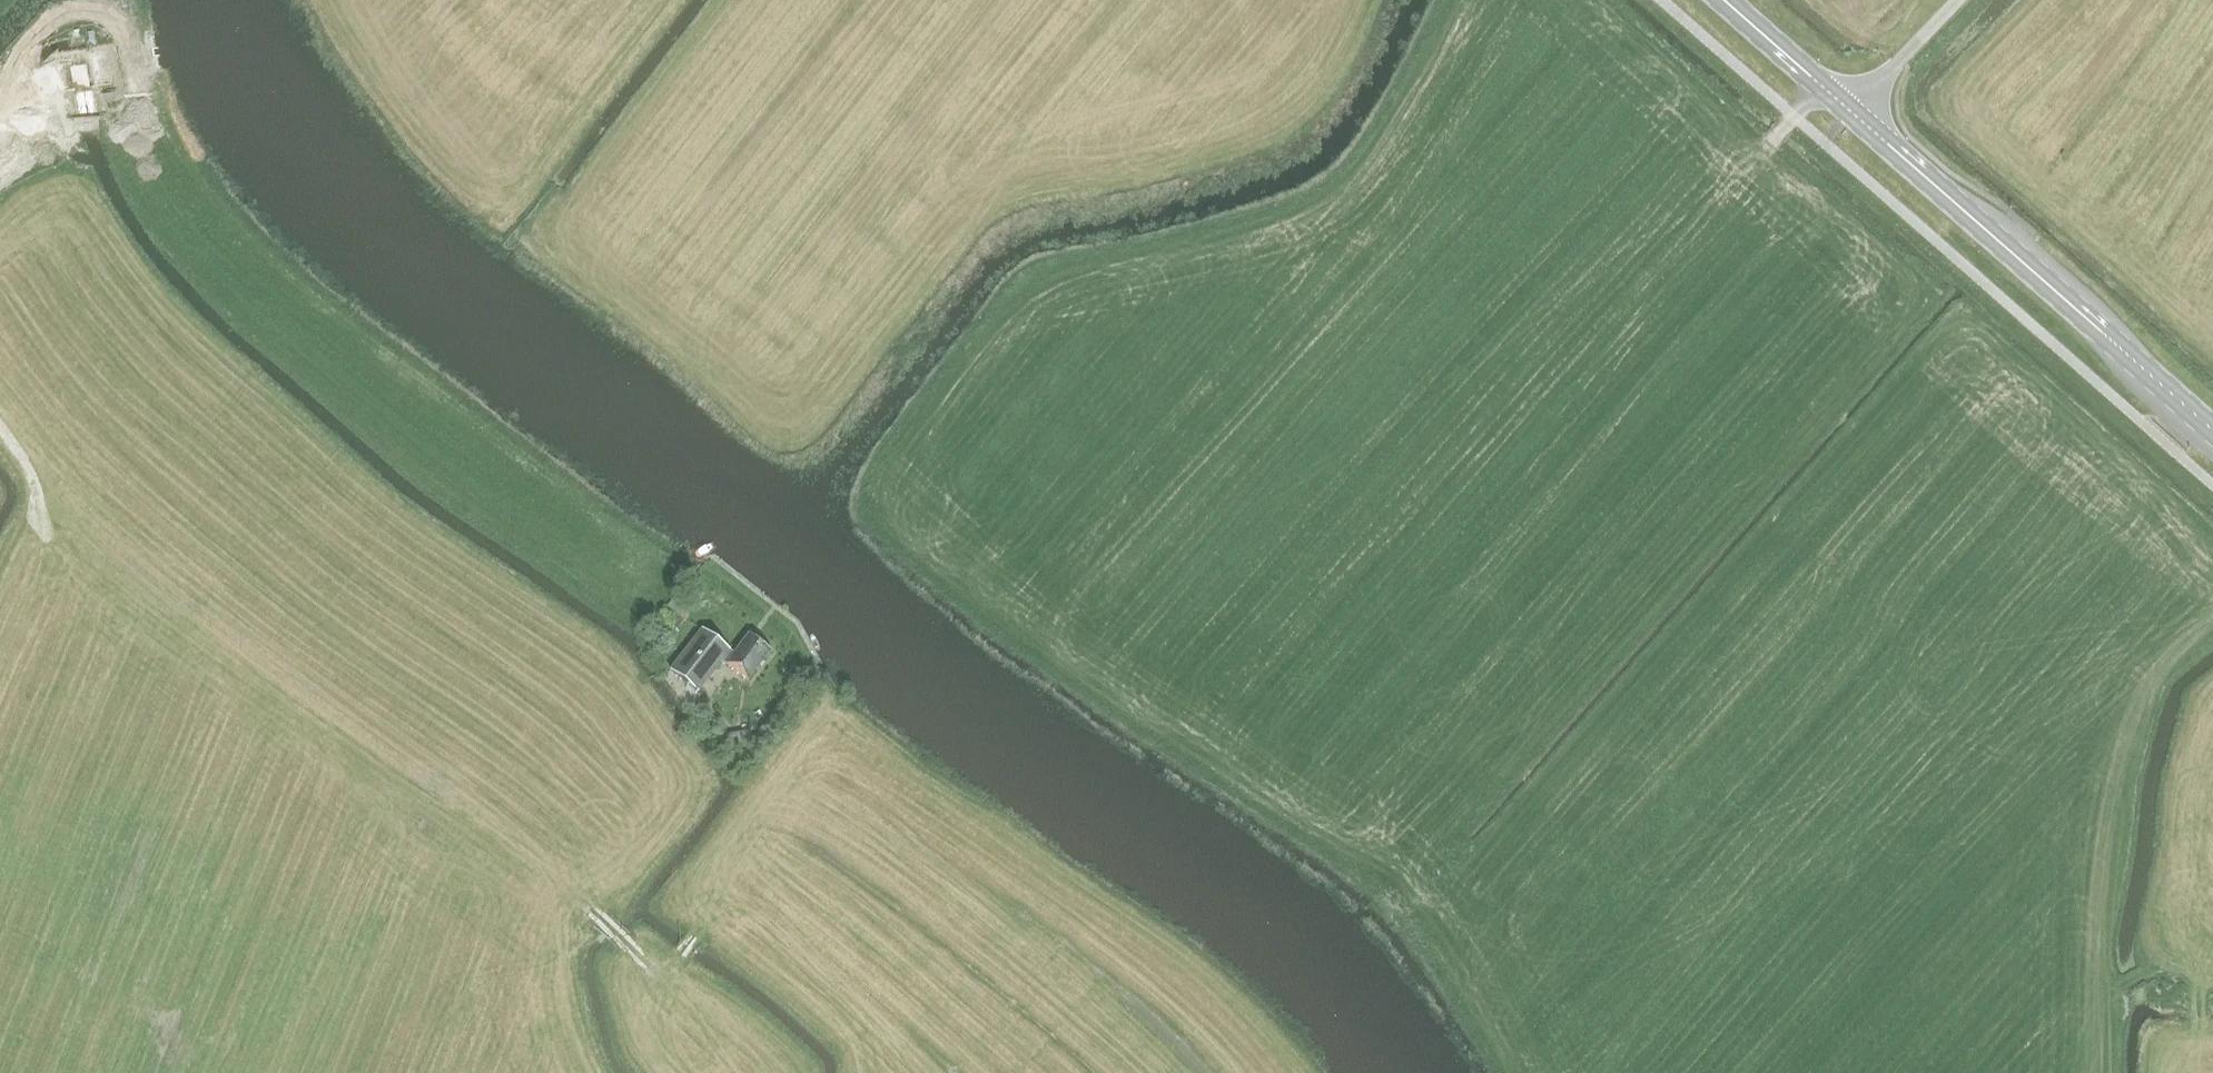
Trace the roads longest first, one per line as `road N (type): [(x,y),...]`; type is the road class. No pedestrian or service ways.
road 1 (track): [(0,425),(29,467),(50,539),(74,571),(594,910),(664,973)]
road 2 (track): [(664,973),(715,914),(741,856),(830,743),(913,781),(1274,1072)]
road 3 (primary): [(2212,428),(1725,0)]
road 4 (track): [(664,973),(757,1072)]

